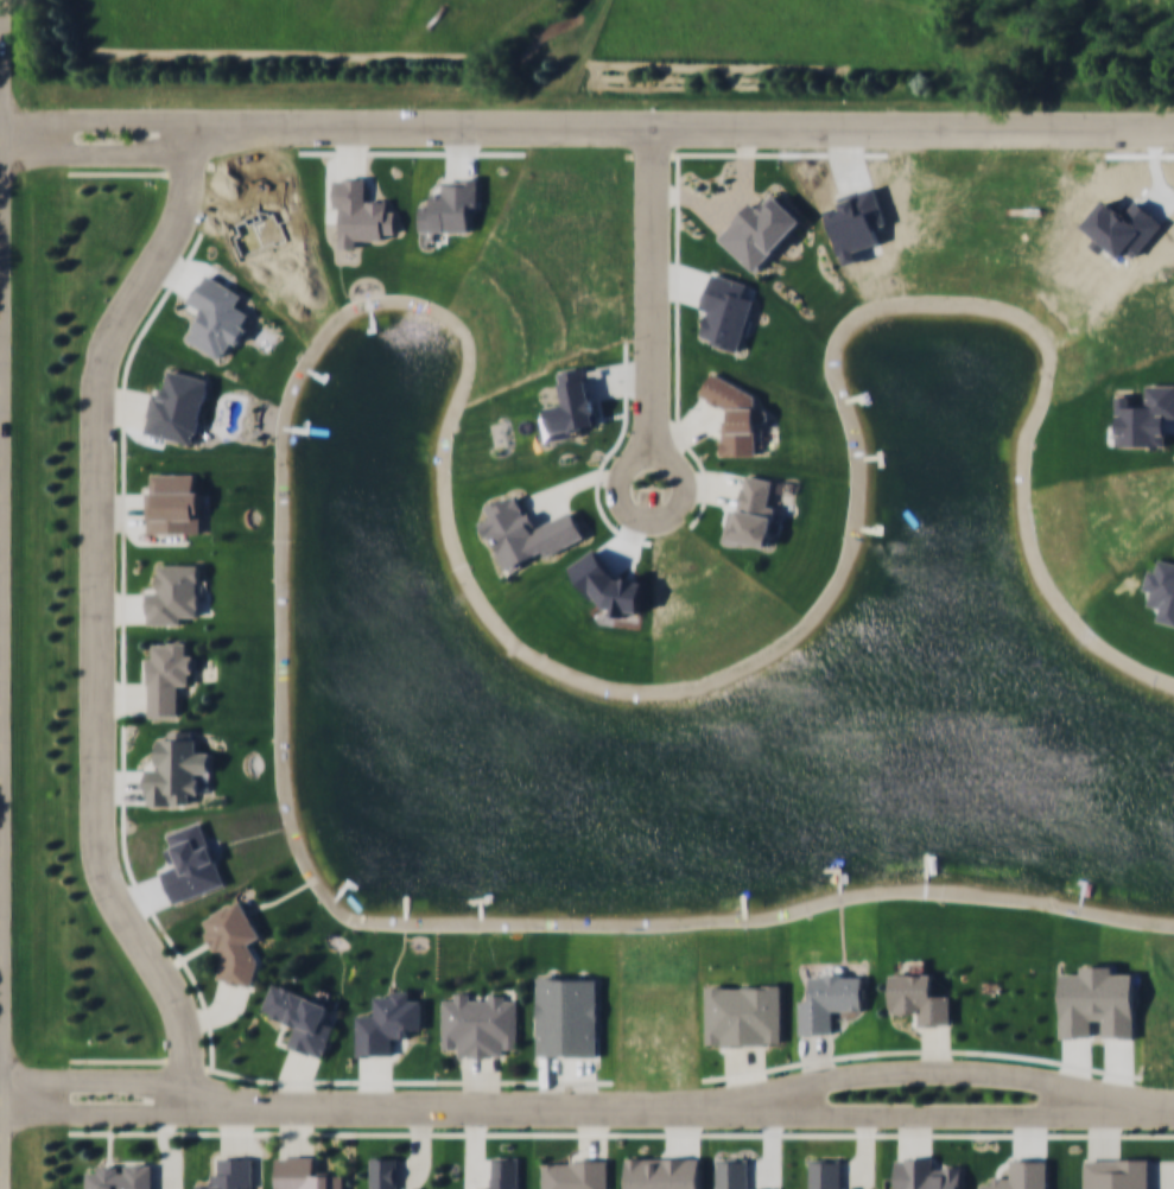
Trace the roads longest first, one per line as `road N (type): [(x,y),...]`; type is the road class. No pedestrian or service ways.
road 1 (residential): [(5,1188),(4,0)]
road 2 (residential): [(183,1091),(186,1051),(177,1009),(118,911),(97,851),(95,451),(103,350),(179,216),(188,128)]
road 3 (residential): [(1173,134),(188,128)]
road 4 (residential): [(710,1108),(521,1109),(183,1091)]
road 5 (residential): [(1162,1109),(944,1072),(820,1081),(710,1108)]
road 6 (residential): [(710,1108),(827,1118),(1162,1109)]
road 7 (residential): [(649,484),(652,134)]
road 8 (residential): [(5,151),(147,151),(188,128)]
road 9 (residential): [(188,128),(154,116),(4,116)]
road 10 (residential): [(5,1109),(151,1109),(183,1091)]
road 11 (residential): [(183,1091),(148,1076),(5,1075)]

